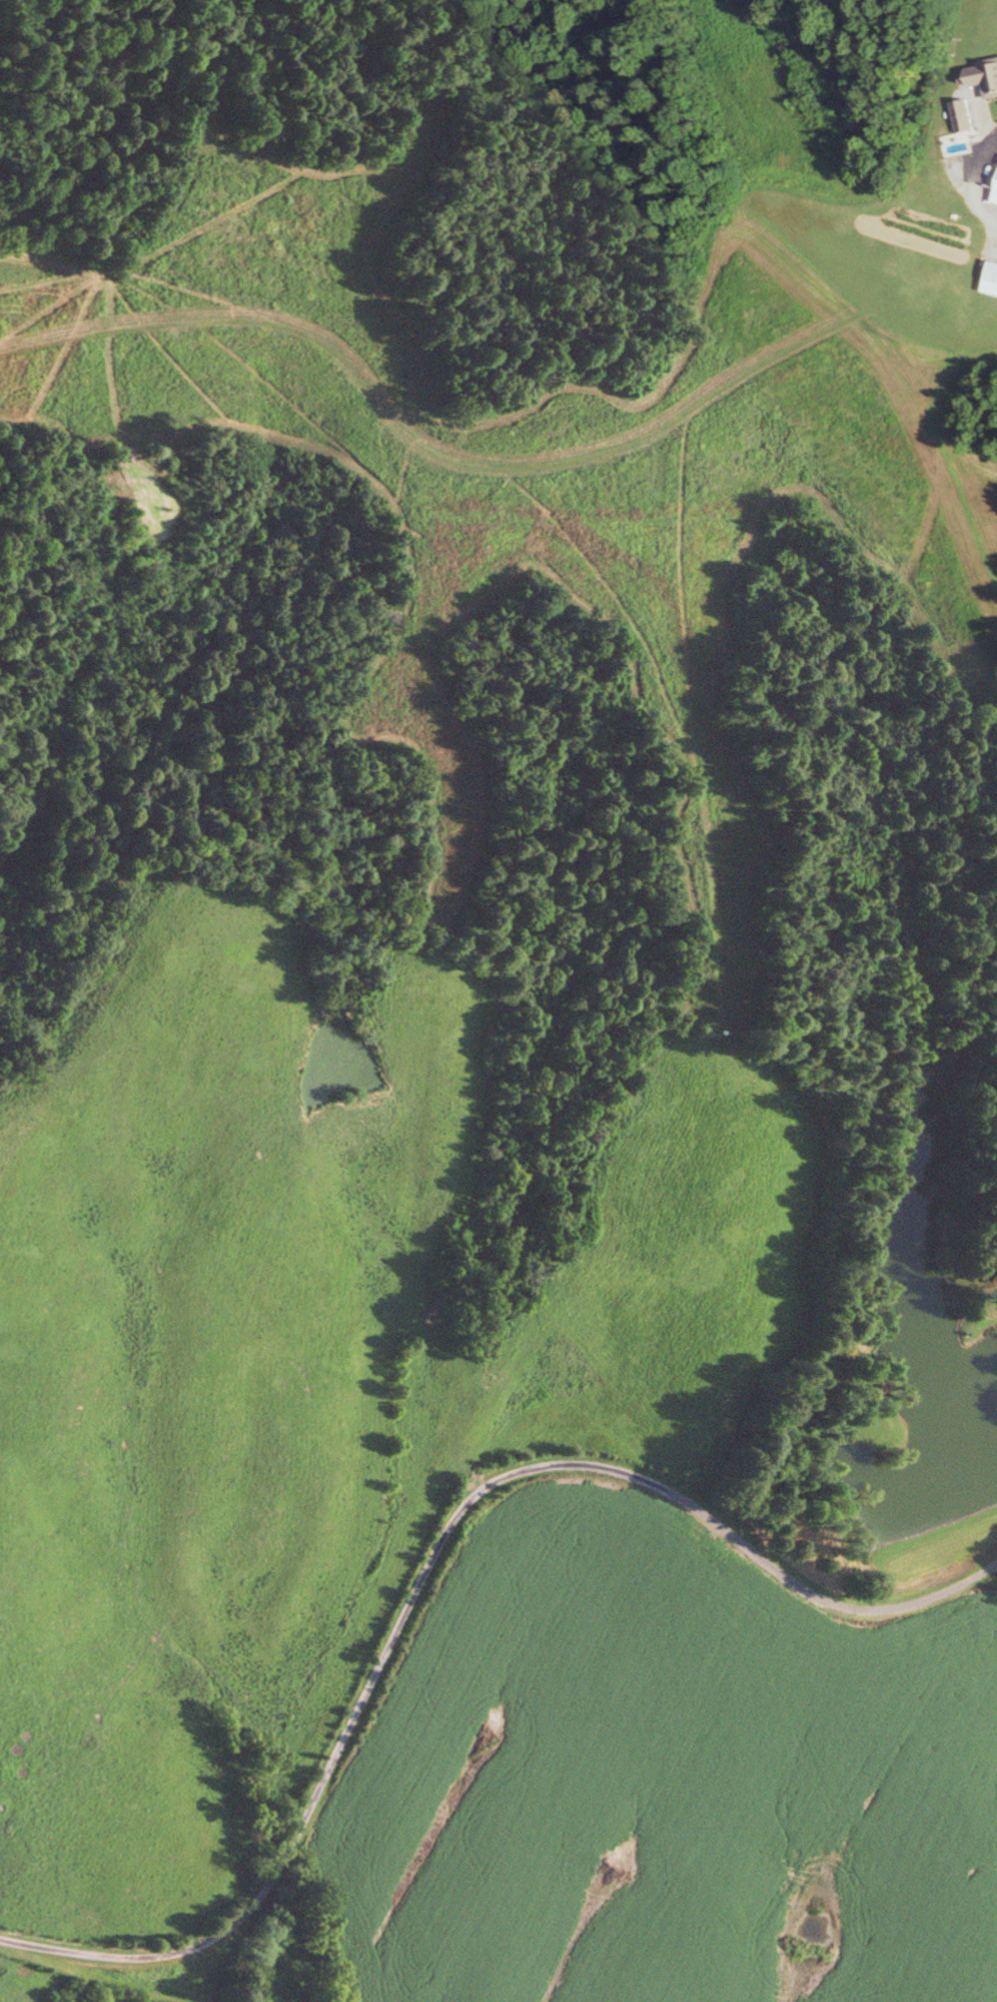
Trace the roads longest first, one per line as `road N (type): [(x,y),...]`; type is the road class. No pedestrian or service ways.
road 1 (residential): [(996,1568),(901,1608),(844,1608),(792,1584),(647,1479),(590,1465),(508,1478),(486,1489),(453,1526),(294,1845),(242,1916),(203,1943),(162,1955),(0,1939)]

